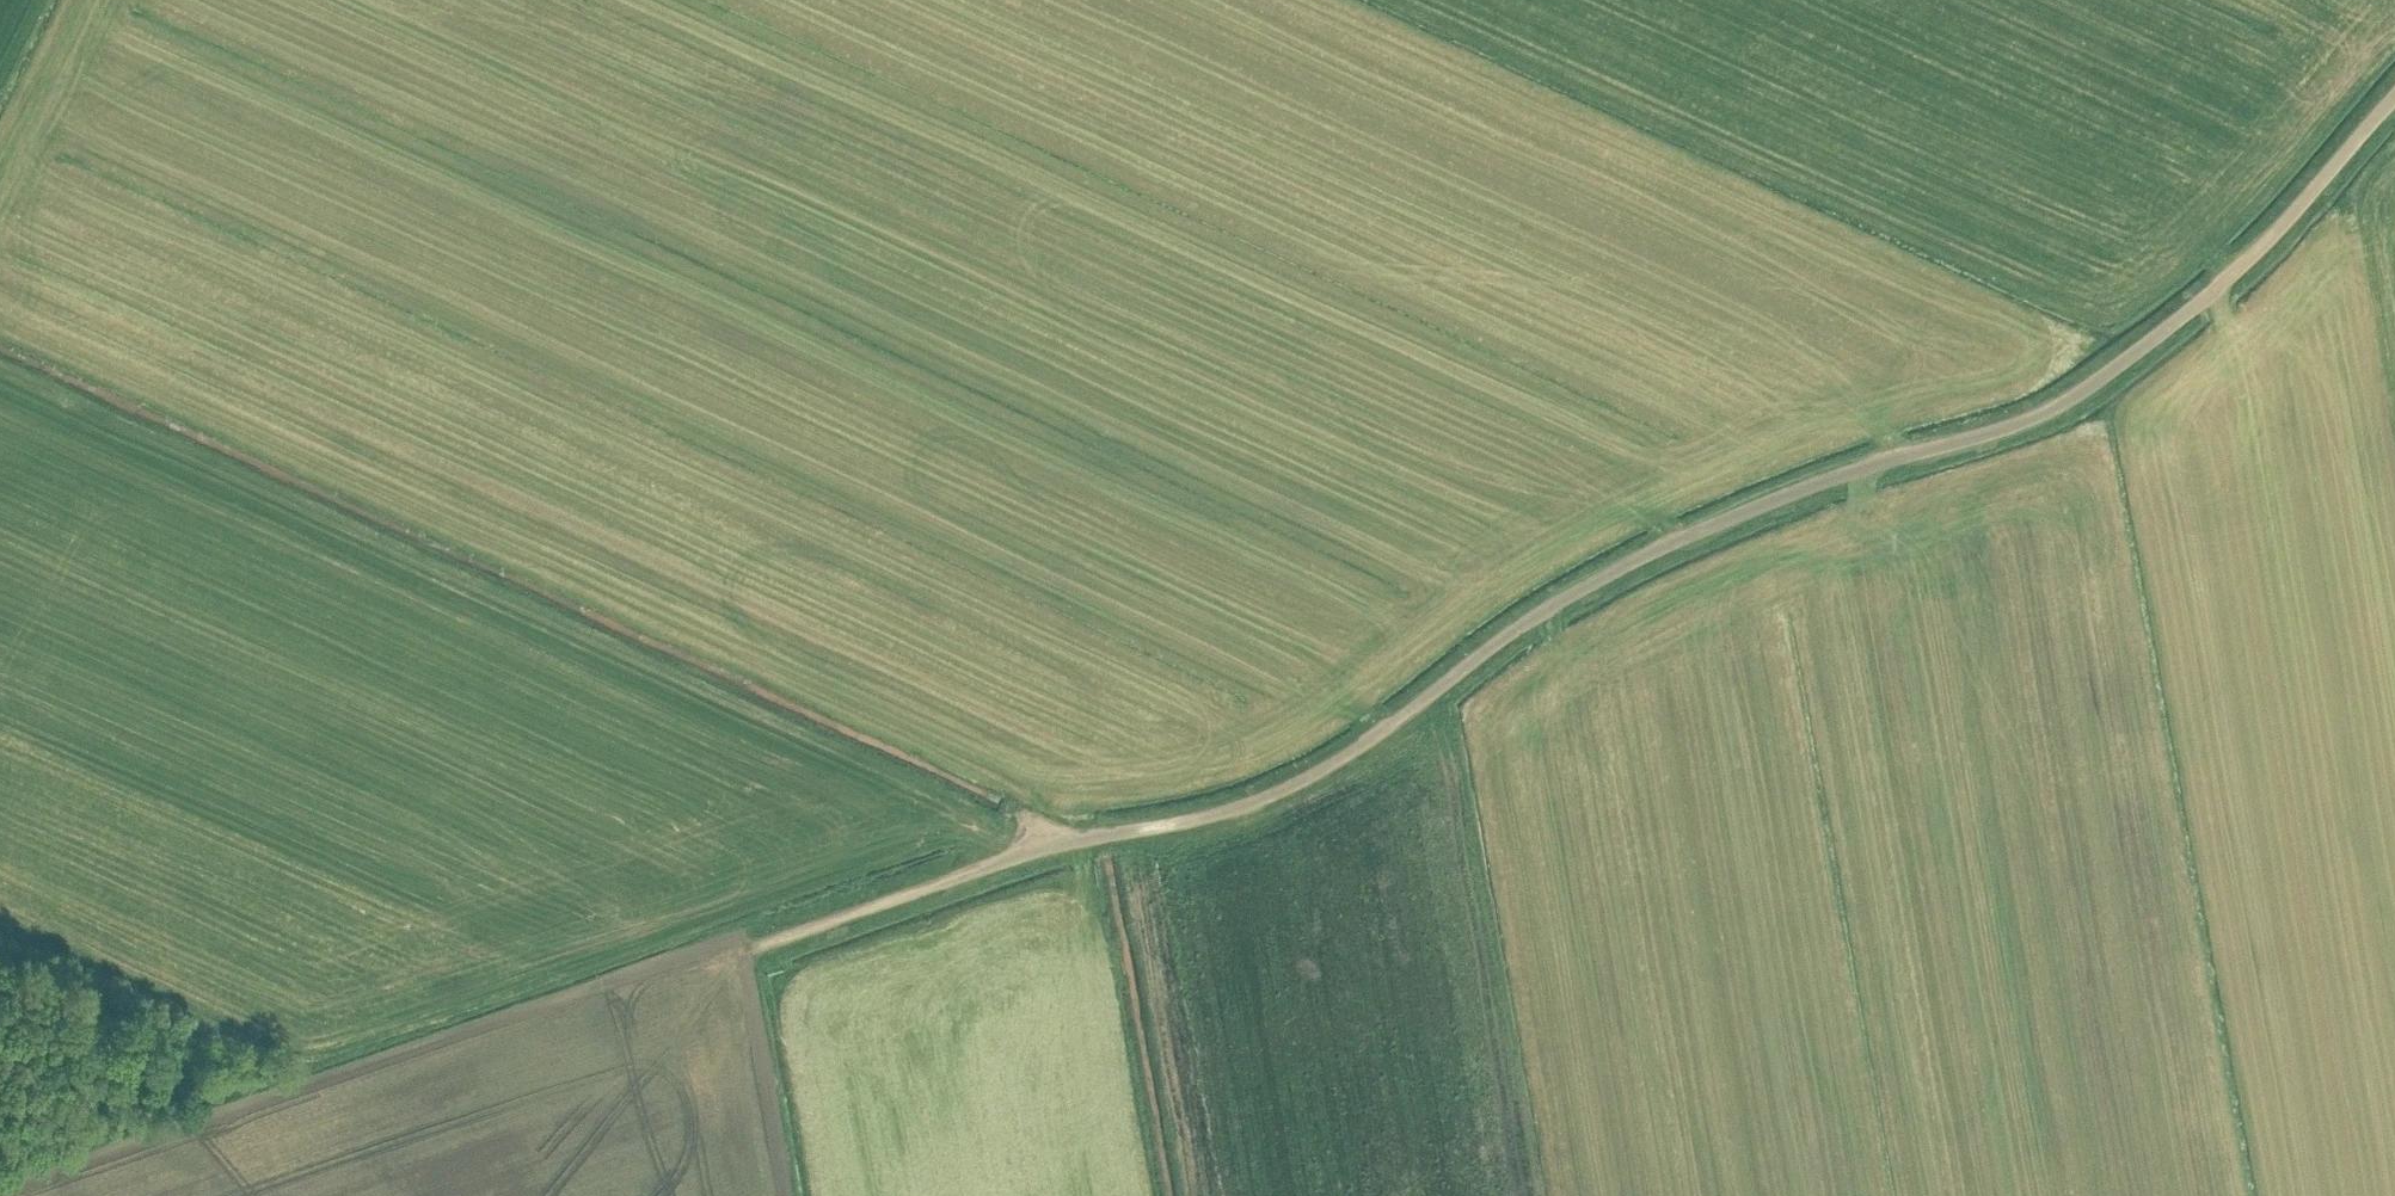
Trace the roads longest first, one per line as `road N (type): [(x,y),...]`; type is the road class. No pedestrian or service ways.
road 1 (unclassified): [(774,940),(1032,847),(1232,807),(1350,753),(1558,598),(1663,541),(1847,470),(2054,405),(2210,288),(2311,192),(2394,94)]

